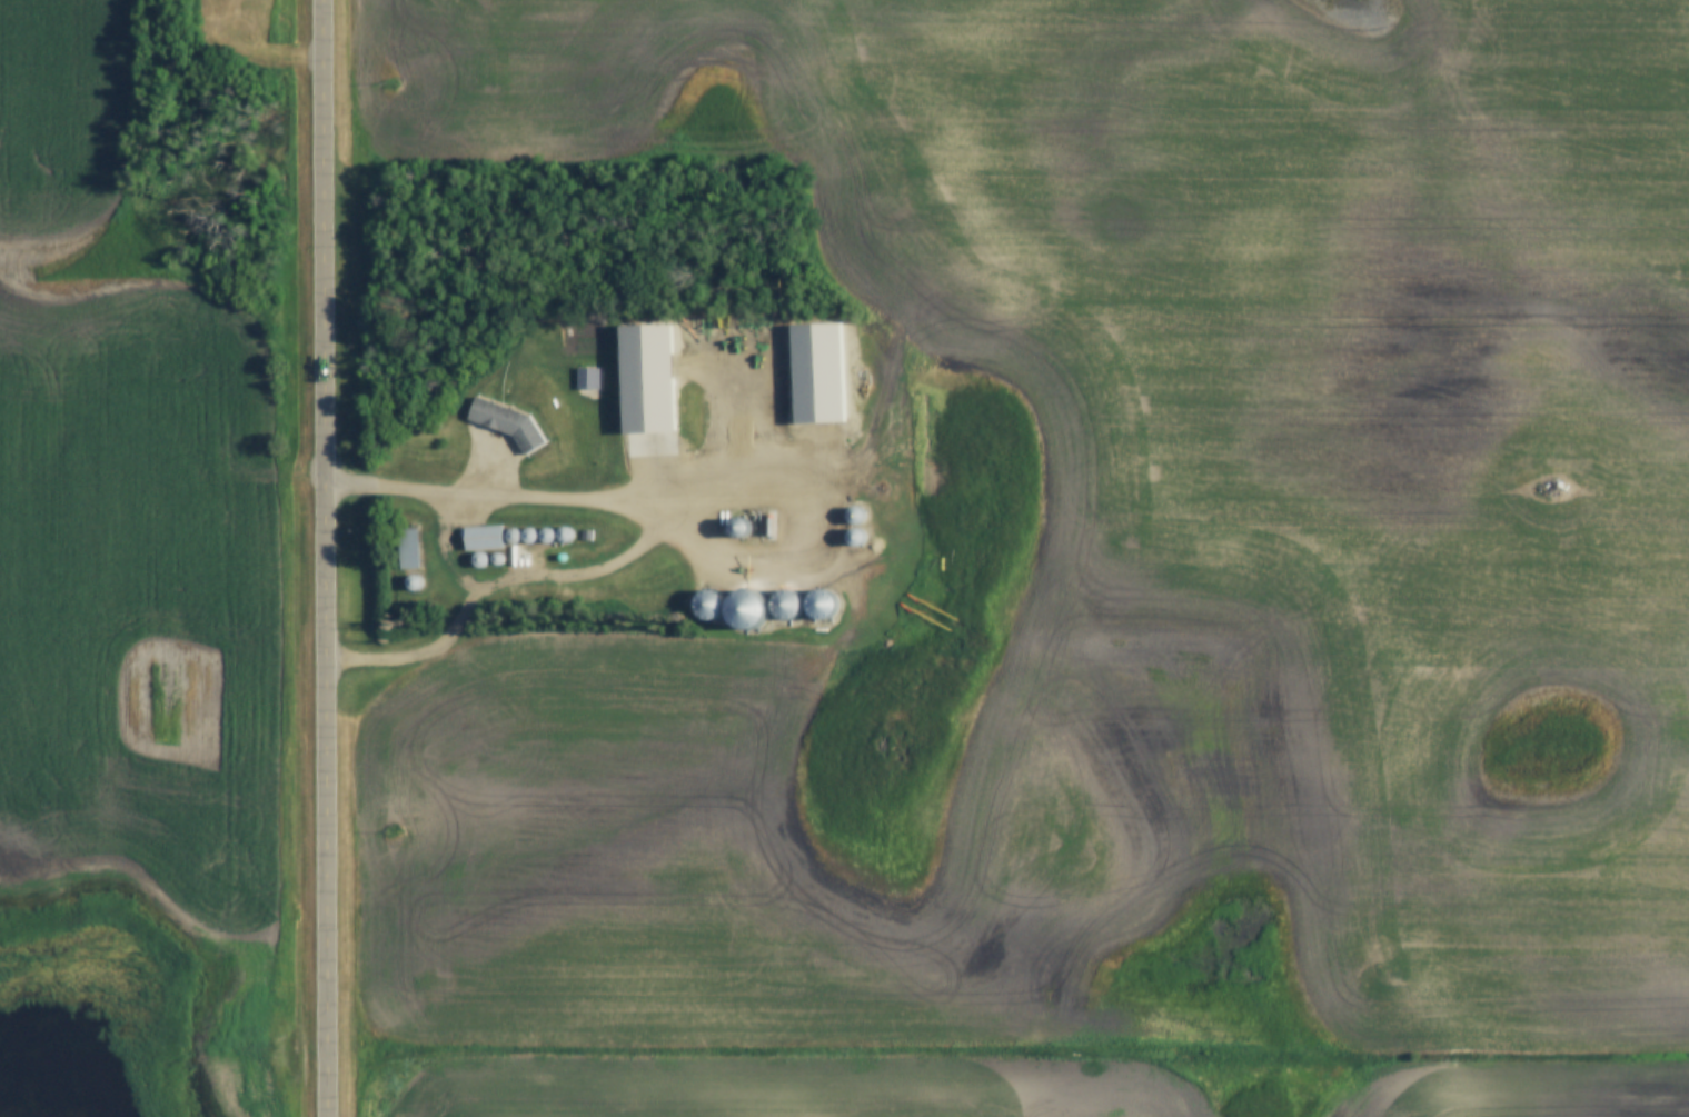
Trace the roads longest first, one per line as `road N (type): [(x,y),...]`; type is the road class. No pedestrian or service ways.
road 1 (tertiary): [(335,1116),(335,0)]

